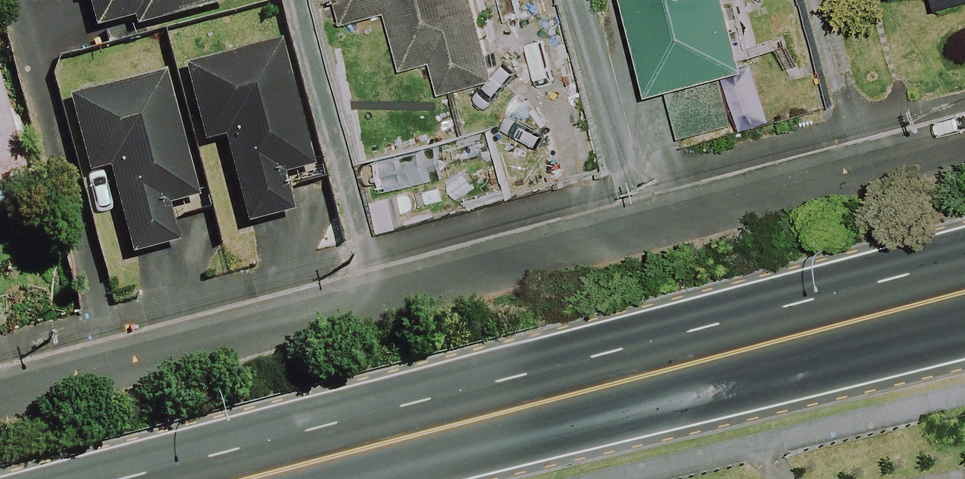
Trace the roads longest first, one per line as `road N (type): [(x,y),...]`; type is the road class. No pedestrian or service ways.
road 1 (residential): [(964,147),(0,393)]
road 2 (trunk): [(235,478),(964,288)]

